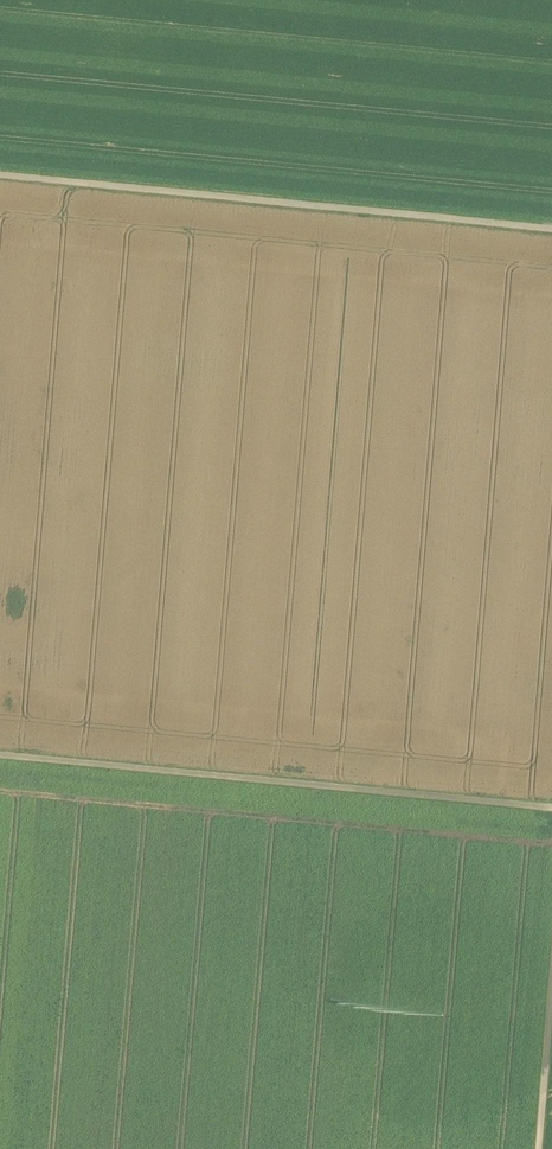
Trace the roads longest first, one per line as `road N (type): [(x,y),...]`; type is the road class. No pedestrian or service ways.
road 1 (unclassified): [(0,755),(551,809)]
road 2 (unclassified): [(551,228),(0,175)]

